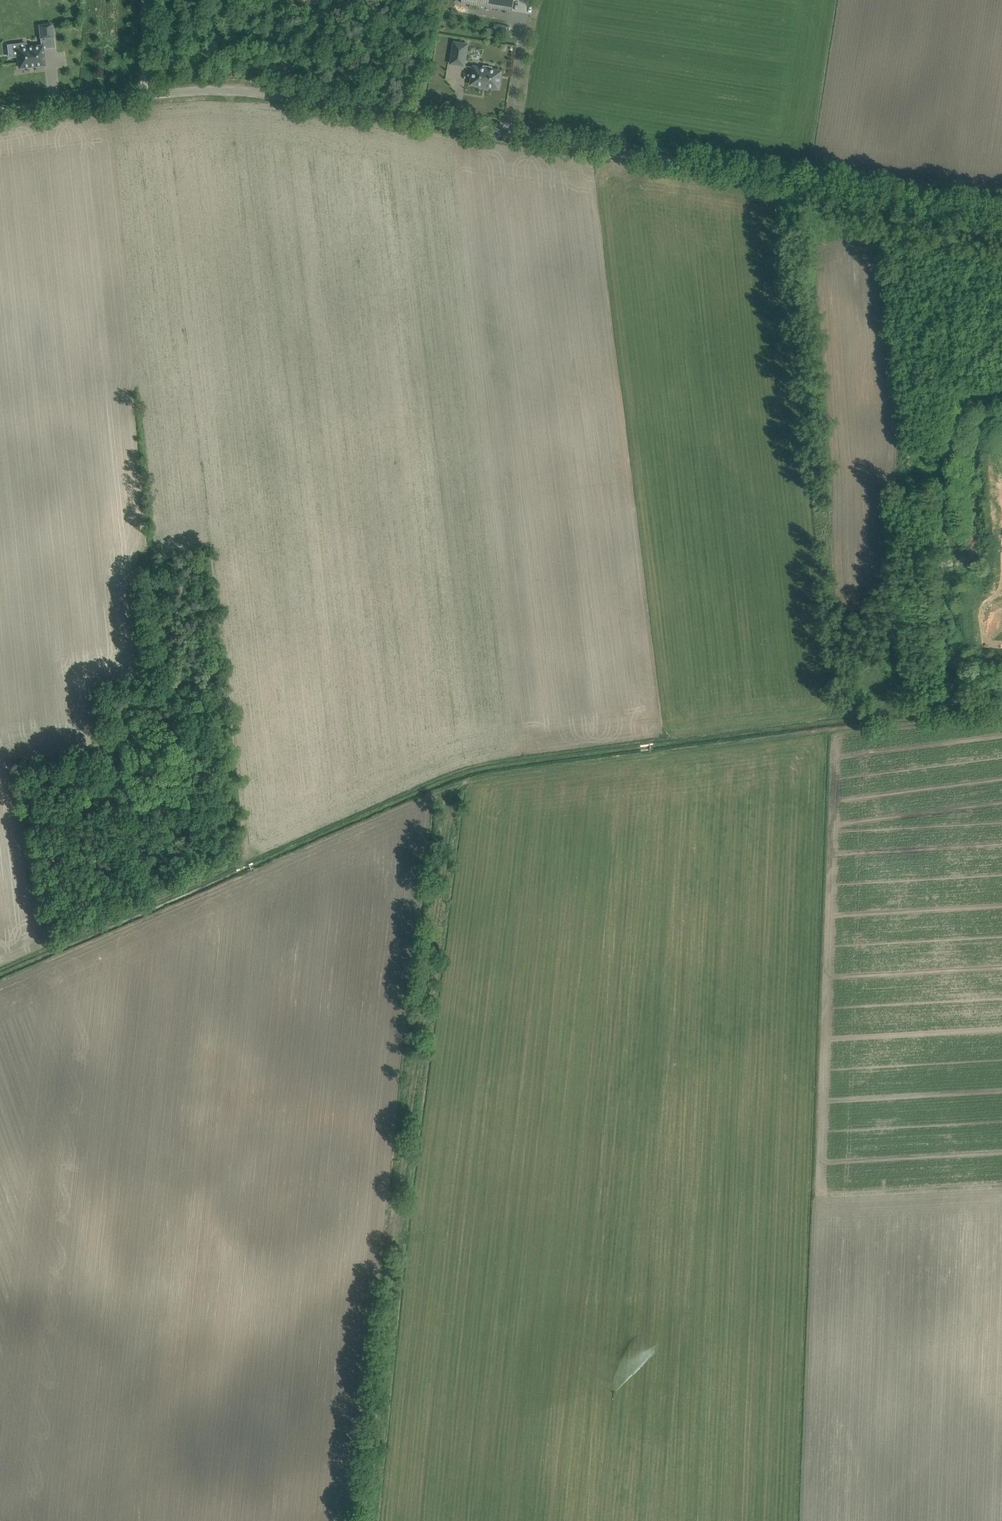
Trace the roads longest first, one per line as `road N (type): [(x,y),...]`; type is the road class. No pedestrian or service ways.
road 1 (unclassified): [(1001,215),(266,94),(148,94)]
road 2 (track): [(370,1520),(449,797)]
road 3 (unclassified): [(0,112),(148,94)]

